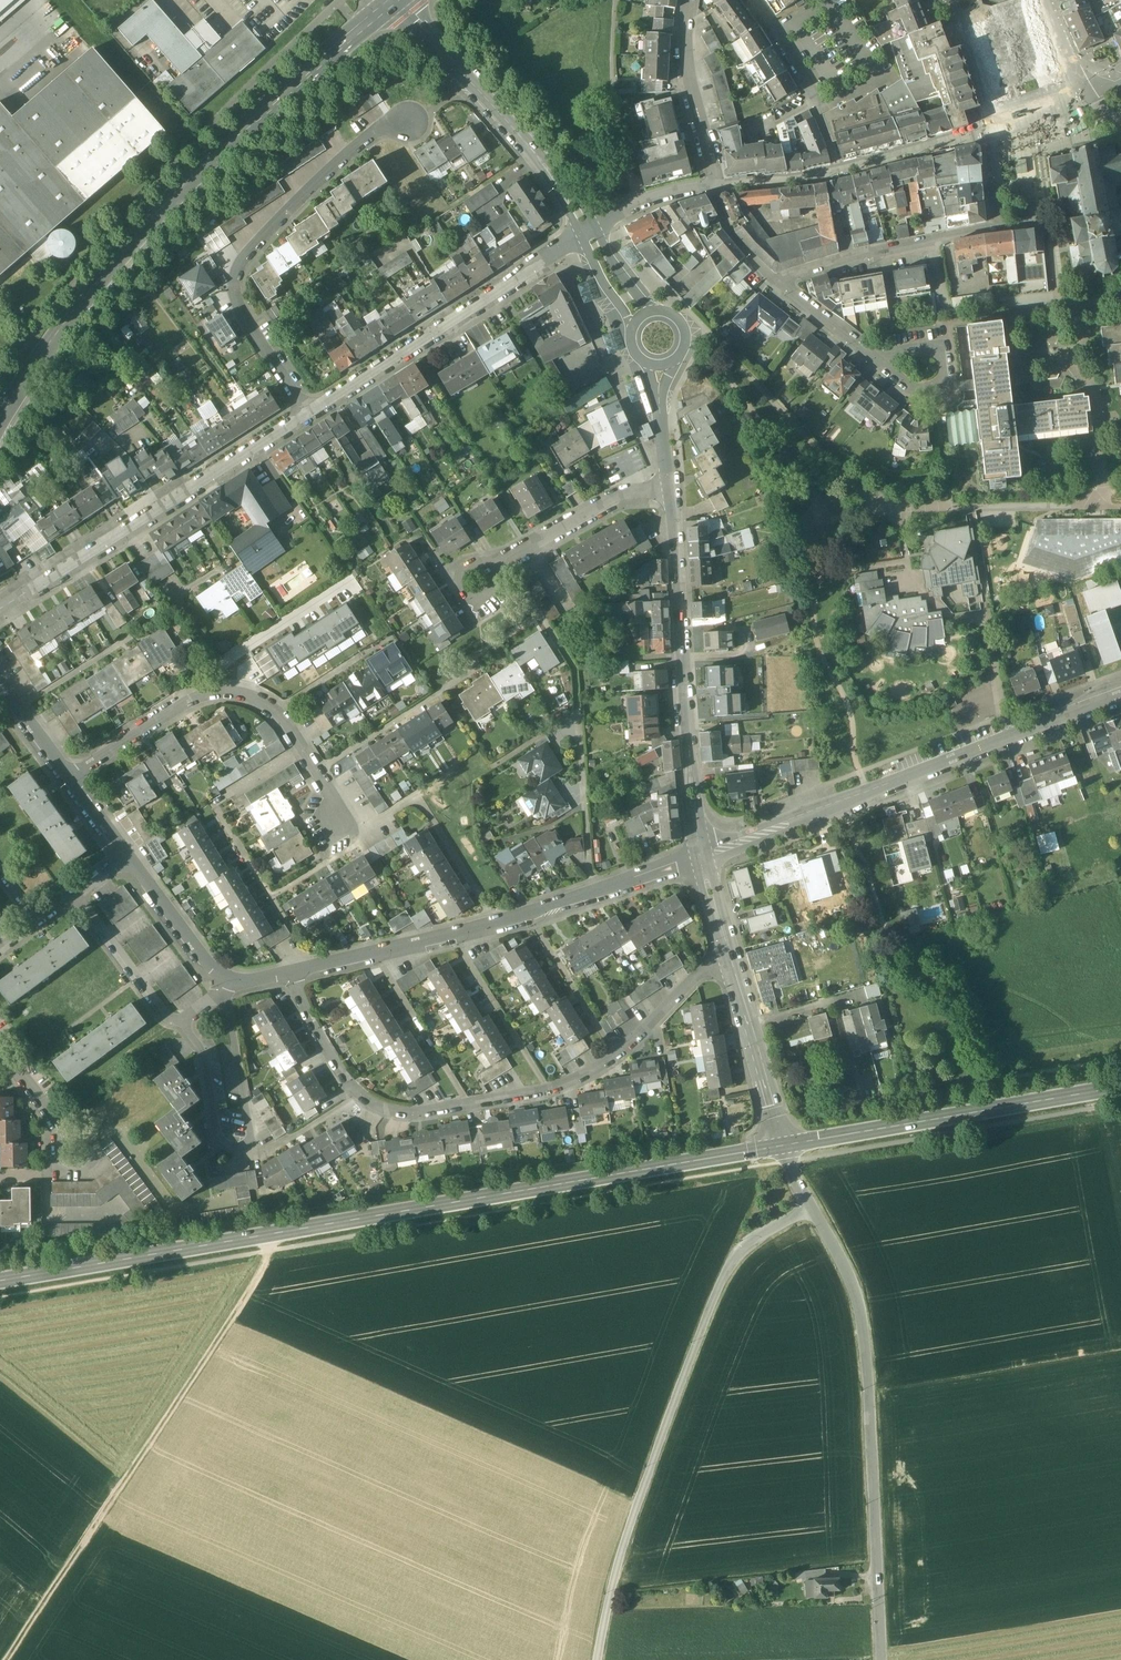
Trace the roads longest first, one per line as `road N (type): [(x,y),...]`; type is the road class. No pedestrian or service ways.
road 1 (secondary): [(0,1280),(781,1147)]
road 2 (tertiary): [(0,418),(55,336),(129,248),(221,153),(397,2)]
road 3 (residential): [(291,974),(309,1020),(359,1096),(387,1111),(420,1114),(549,1091),(588,1075),(617,1057),(707,967),(730,960)]
road 4 (unclassified): [(810,1211),(738,1250),(631,1524),(599,1659)]
road 5 (track): [(272,1233),(257,1280),(6,1659)]
road 6 (tertiary): [(810,1211),(860,1303),(880,1659)]
road 7 (tertiary): [(1120,697),(702,857)]
road 8 (residential): [(291,974),(497,925),(702,857)]
road 9 (residential): [(309,415),(239,297),(239,274),(314,187),(378,134),(409,121)]
road 10 (tertiary): [(670,489),(702,857)]
road 11 (residential): [(0,609),(309,415)]
road 12 (residential): [(68,777),(182,702),(222,689),(260,701),(286,723),(323,785),(331,824)]
road 13 (secondary): [(781,1147),(1120,1086)]
road 14 (residential): [(309,415),(582,241)]
road 15 (residential): [(179,1023),(199,1051),(215,1133),(227,1148),(248,1145),(229,1007),(233,983)]
road 16 (residential): [(953,0),(988,113),(1080,82)]
road 17 (tertiary): [(730,960),(781,1147)]
road 18 (residential): [(714,188),(684,67),(688,0)]
road 19 (residential): [(670,489),(624,497),(500,568)]
road 20 (tertiary): [(397,2),(520,136)]
road 21 (residential): [(781,284),(945,237)]
road 22 (residential): [(73,896),(164,1017),(179,1023)]
road 23 (residential): [(127,856),(213,971),(233,983)]
road 24 (residential): [(868,353),(918,391),(935,389),(943,378),(941,353),(927,349)]
road 25 (residential): [(500,568),(485,558),(468,562),(458,577),(462,594),(486,603),(500,593),(503,576)]
road 26 (residential): [(0,1046),(74,1151)]
road 27 (residential): [(597,232),(640,204),(714,188)]
road 28 (tertiary): [(597,232),(571,183),(520,136)]
road 29 (tertiary): [(520,136),(582,241)]
road 30 (residential): [(714,188),(732,236),(781,284)]

